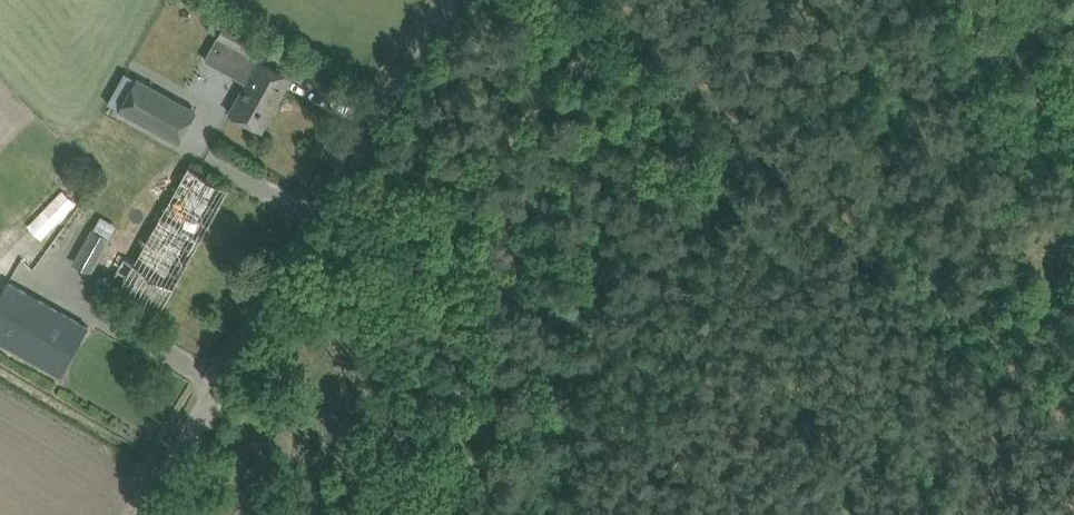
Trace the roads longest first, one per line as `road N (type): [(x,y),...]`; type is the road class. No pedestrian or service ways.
road 1 (unclassified): [(139,514),(442,0)]

